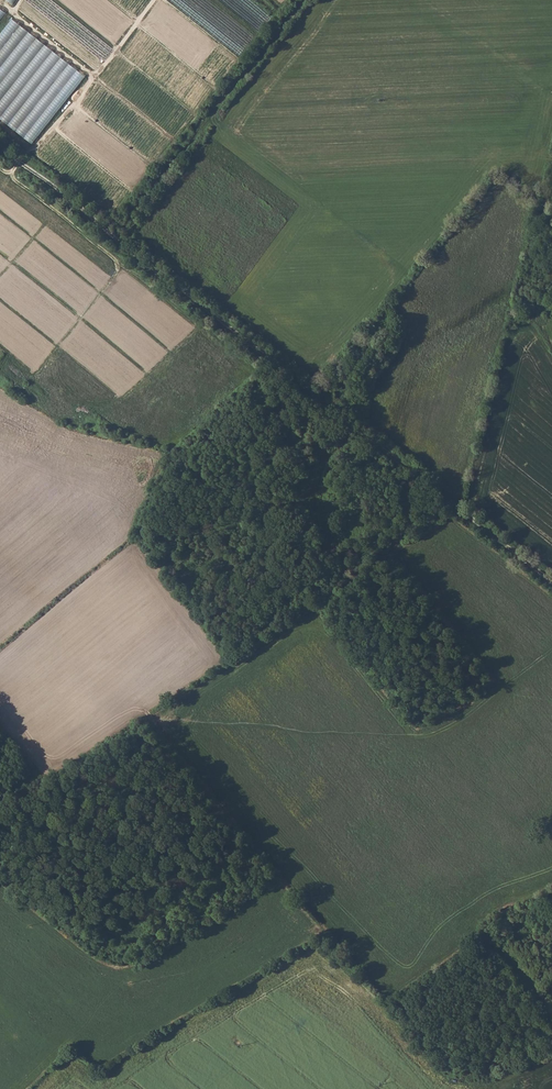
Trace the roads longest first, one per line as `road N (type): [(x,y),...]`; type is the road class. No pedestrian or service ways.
road 1 (track): [(551,583),(0,149)]
road 2 (track): [(305,0),(116,239)]

